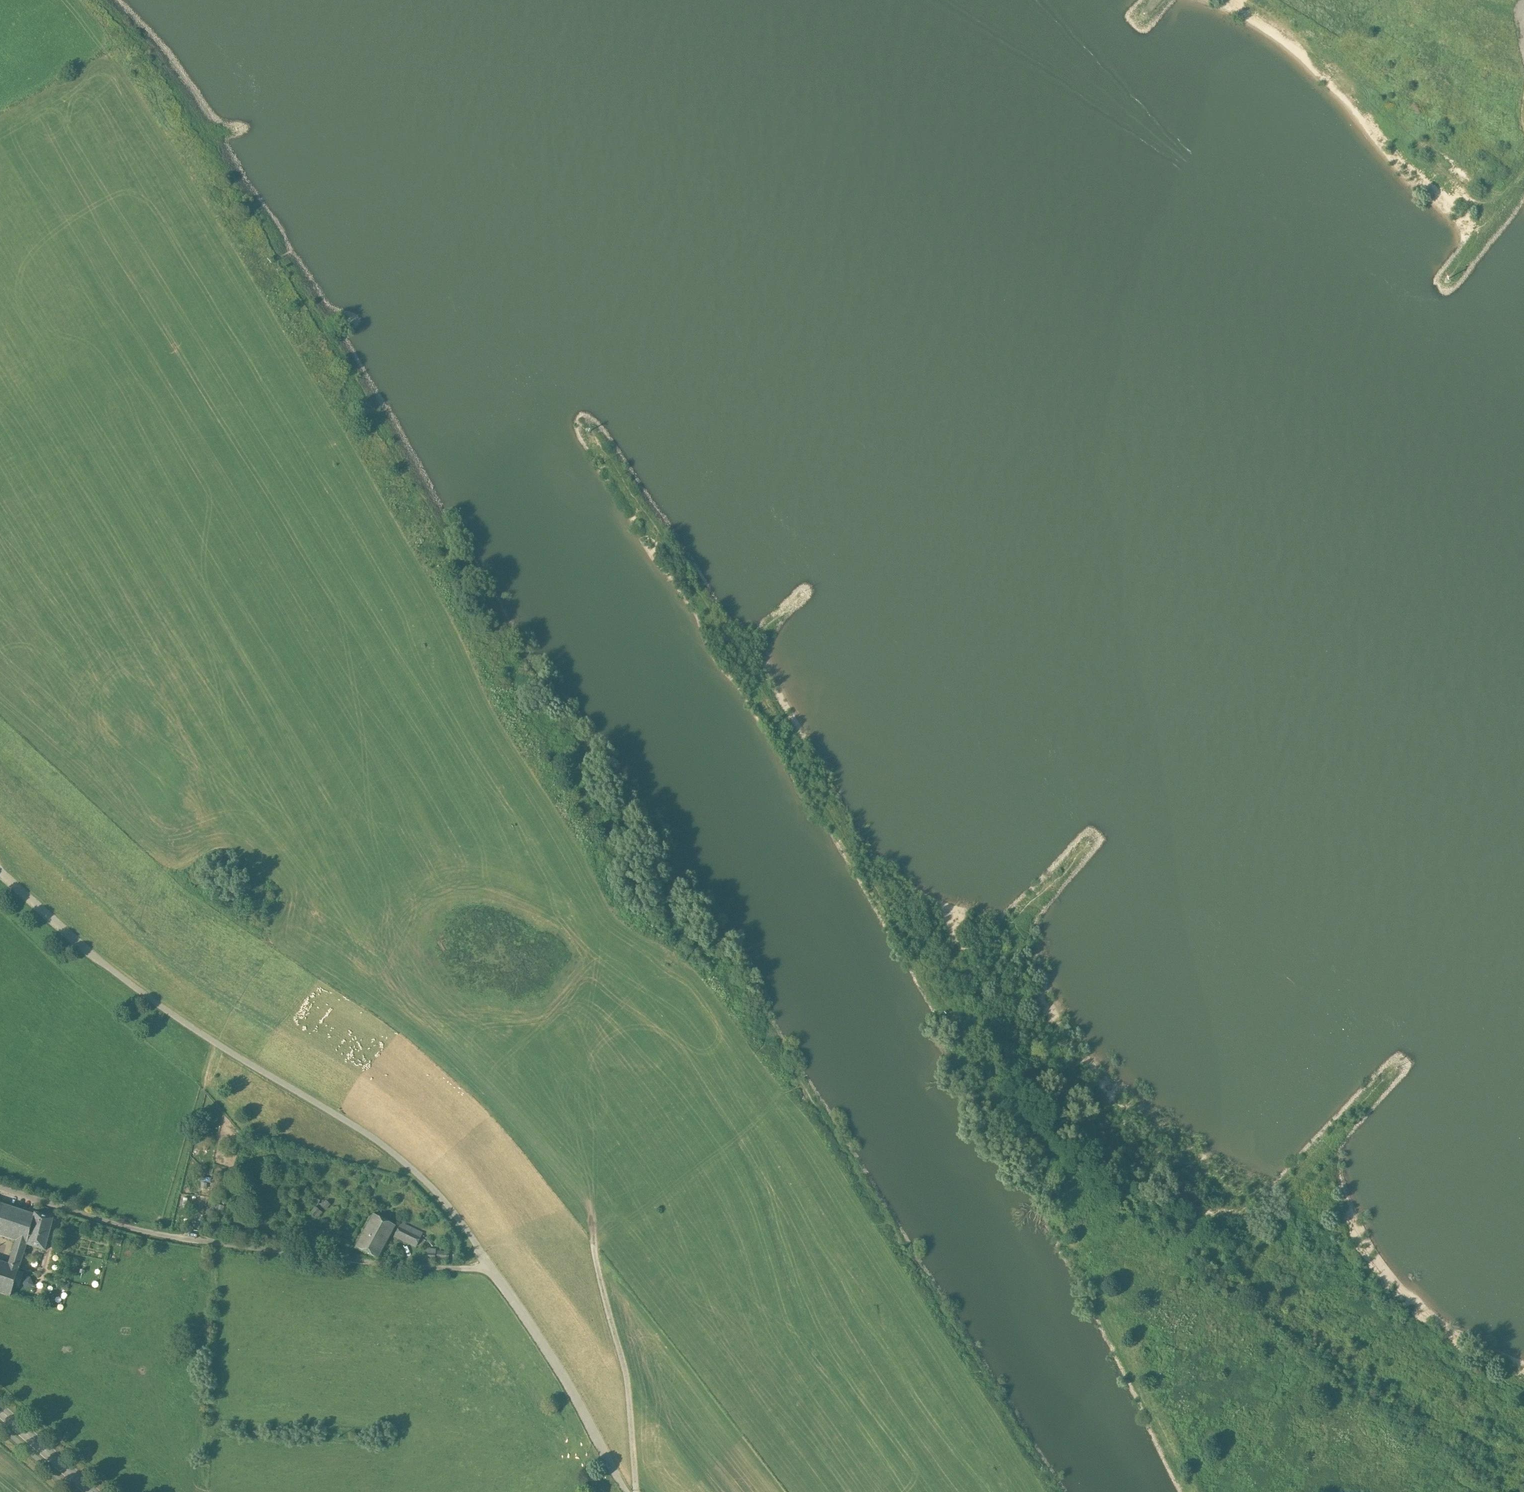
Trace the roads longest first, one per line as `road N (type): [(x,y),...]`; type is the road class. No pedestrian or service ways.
road 1 (track): [(487,1264),(419,1268),(155,1235),(0,1180)]
road 2 (track): [(487,1264),(632,1491)]
road 3 (track): [(637,1491),(629,1375),(598,1264),(599,1237)]
road 4 (secondary): [(0,1409),(93,1491)]

